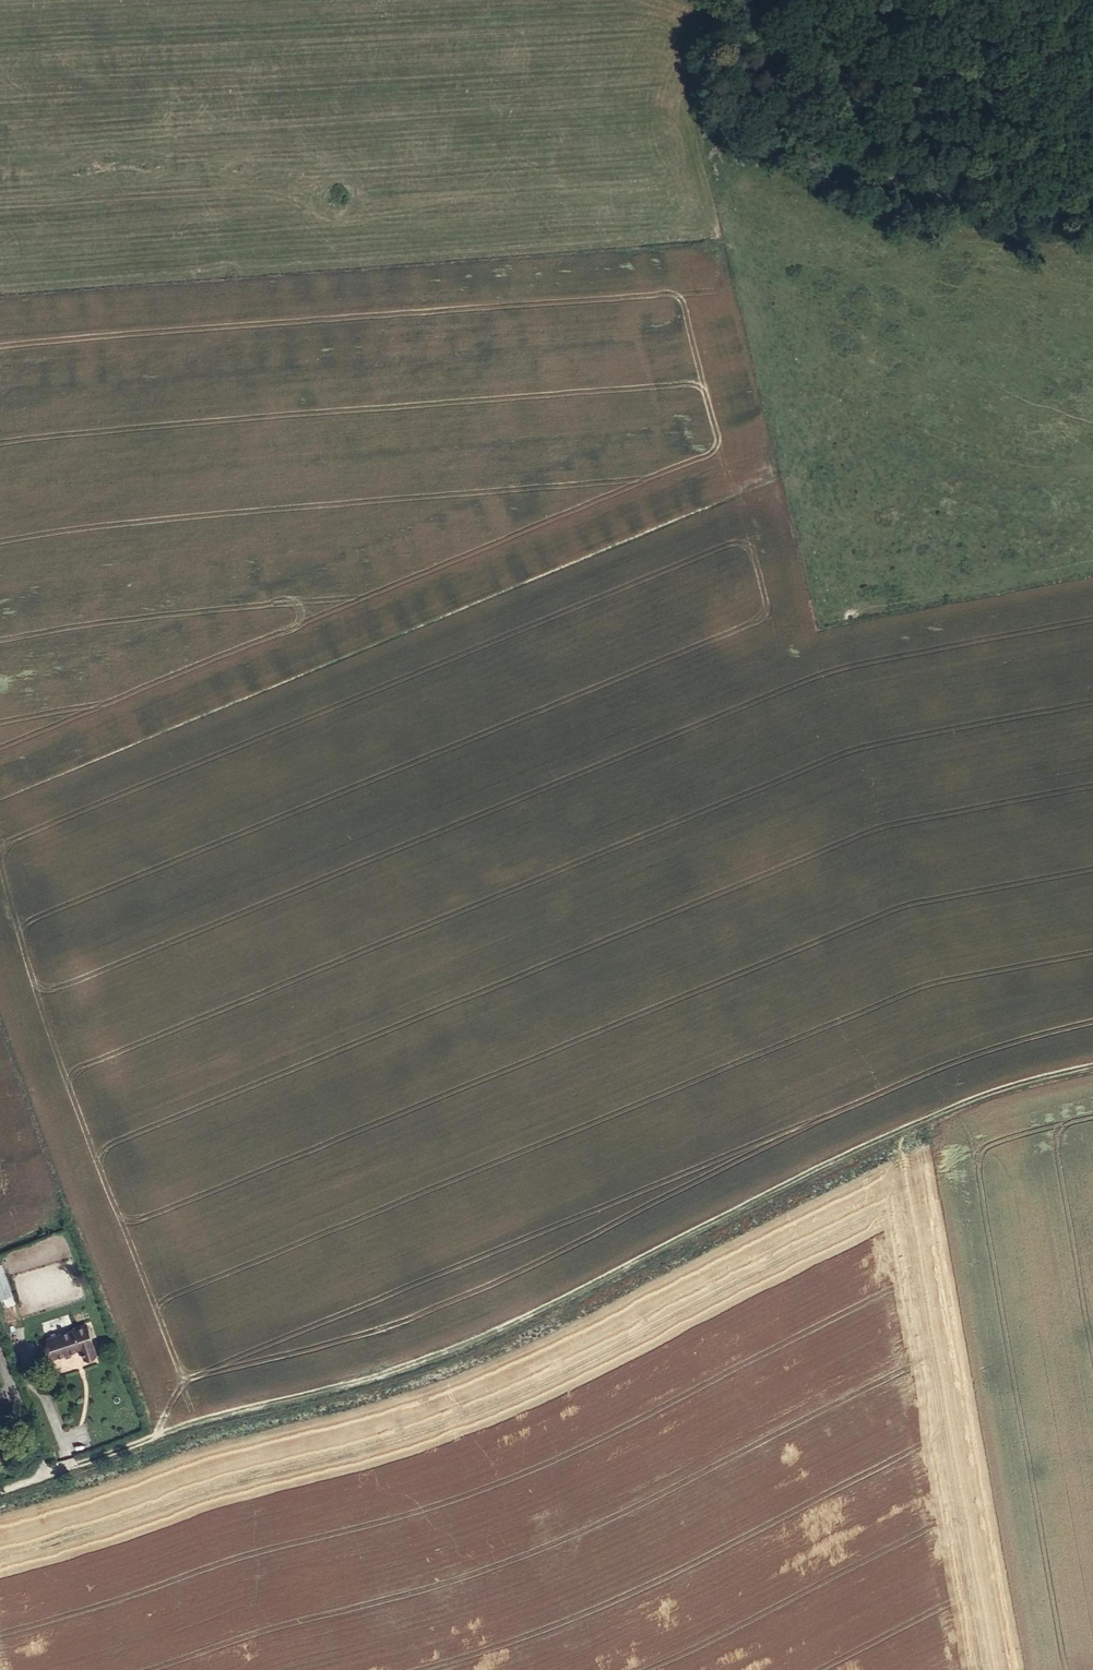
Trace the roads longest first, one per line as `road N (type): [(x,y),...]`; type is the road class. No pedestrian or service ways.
road 1 (track): [(1092,1068),(1009,1089),(727,1214),(480,1347),(79,1466)]

